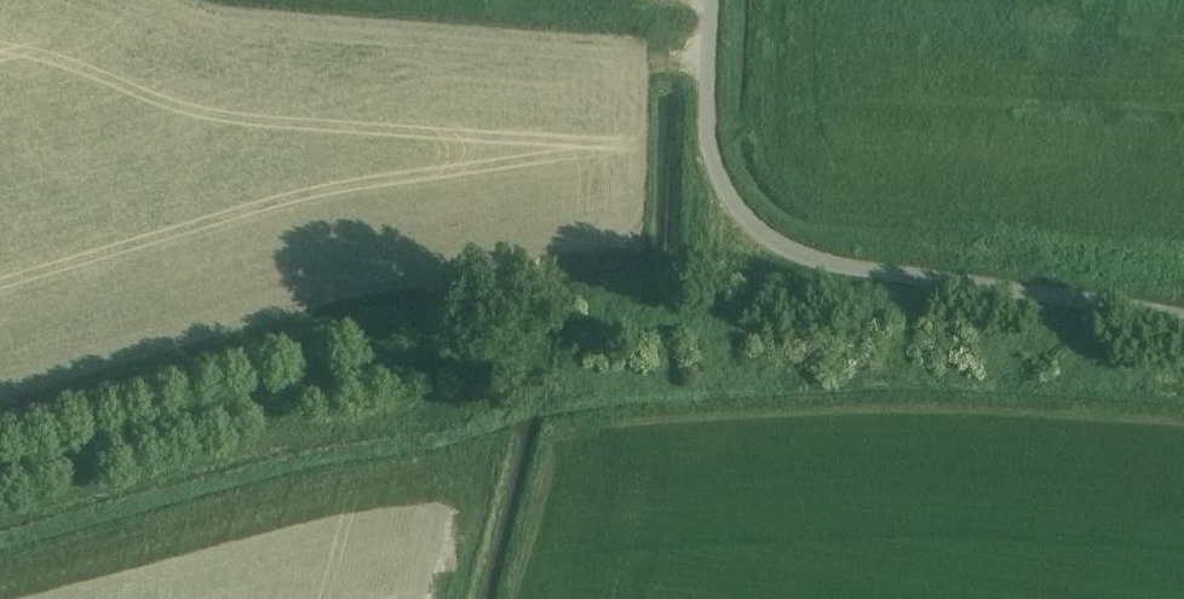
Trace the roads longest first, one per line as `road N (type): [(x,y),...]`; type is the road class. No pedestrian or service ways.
road 1 (unclassified): [(1183,318),(792,257),(744,218),(710,151),(713,0)]
road 2 (track): [(513,349),(74,439),(0,463)]

